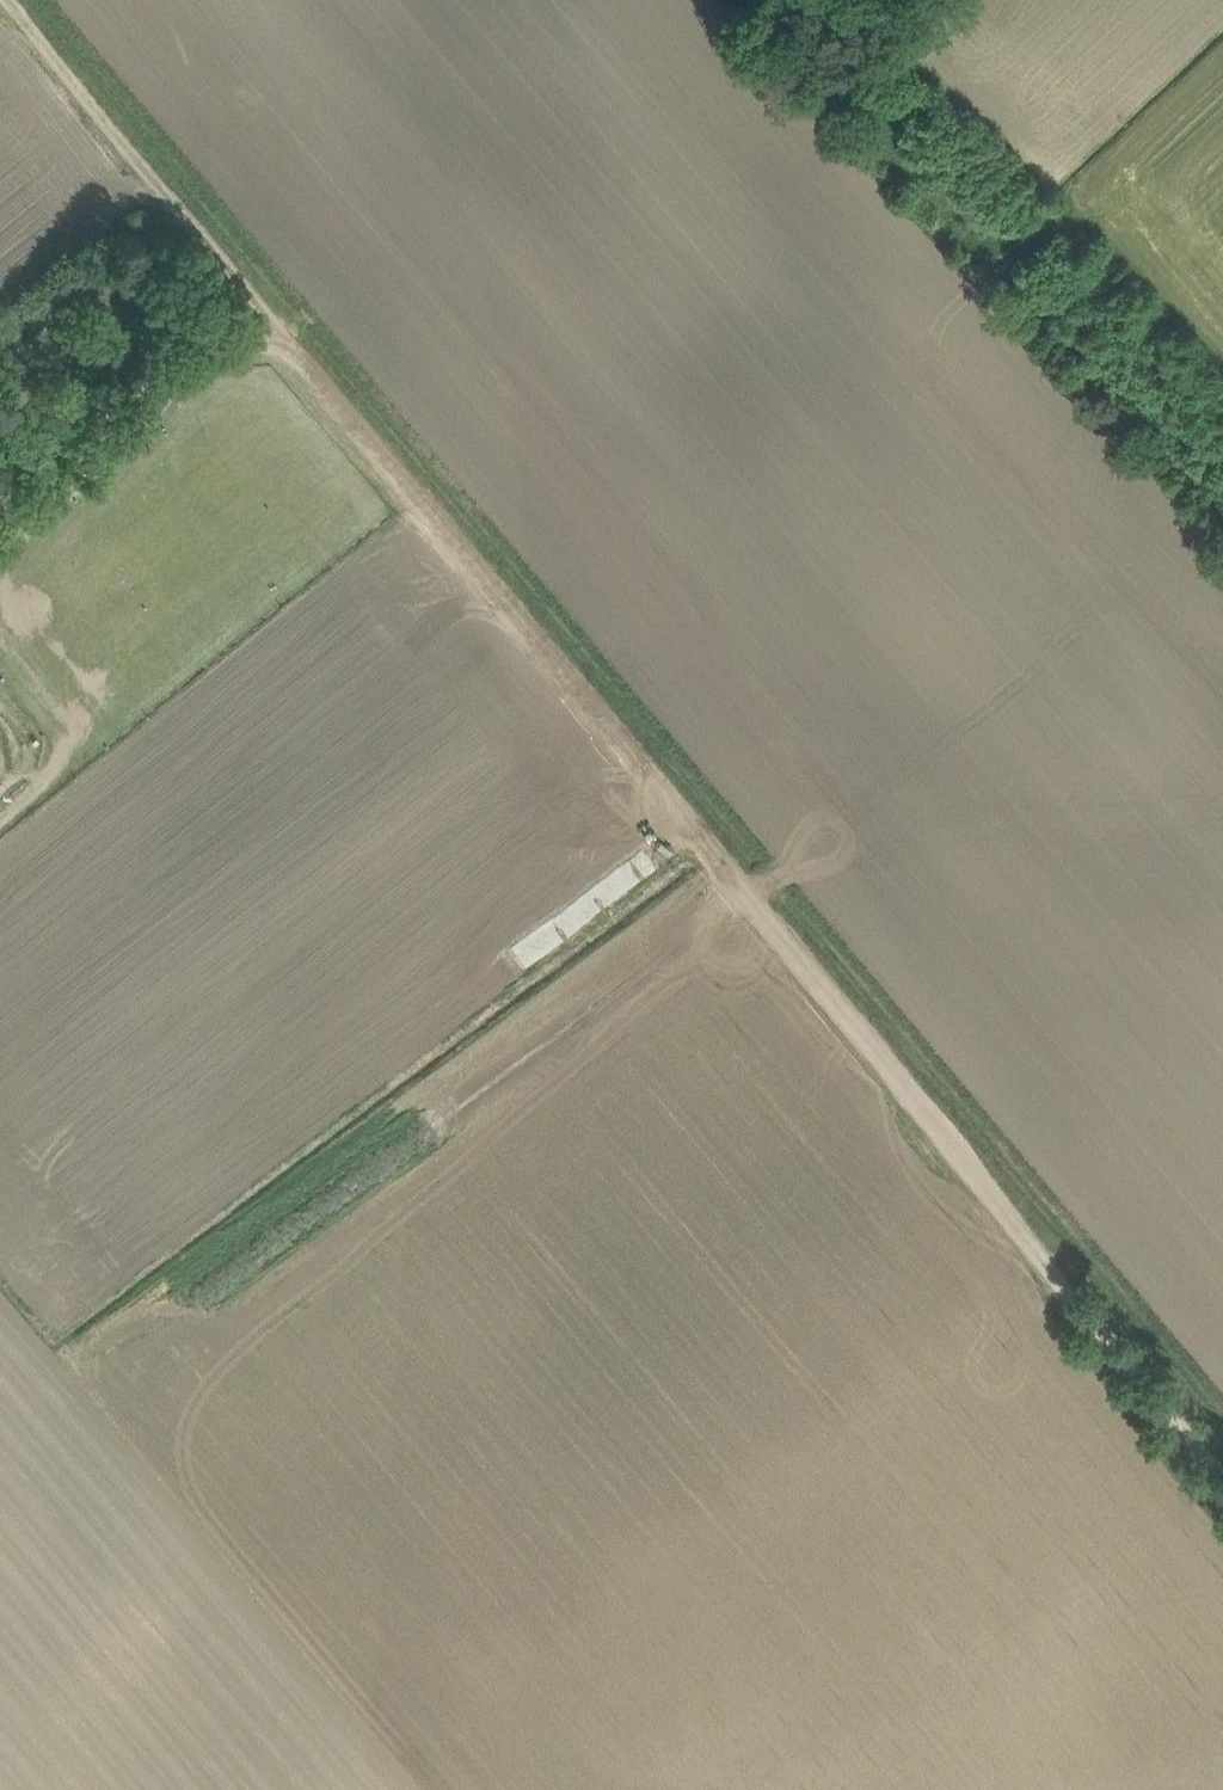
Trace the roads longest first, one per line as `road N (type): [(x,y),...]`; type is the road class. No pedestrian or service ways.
road 1 (track): [(1048,1266),(0,21)]
road 2 (unclassified): [(1222,1476),(1048,1266)]

